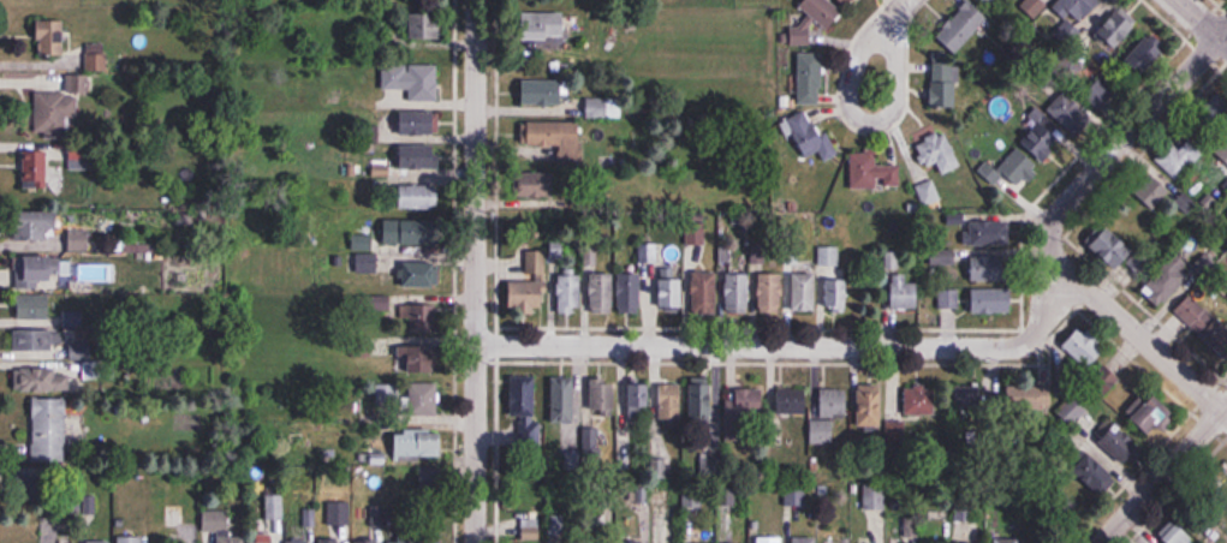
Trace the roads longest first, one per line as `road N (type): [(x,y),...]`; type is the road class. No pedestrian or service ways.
road 1 (residential): [(1031,335),(1012,347),(473,342)]
road 2 (residential): [(473,542),(475,0)]
road 3 (residential): [(1219,36),(1058,210),(1043,316),(1031,335)]
road 4 (residential): [(1226,415),(1049,256)]
road 5 (residential): [(1226,406),(1098,542)]
road 6 (residential): [(903,0),(883,31),(868,135)]

